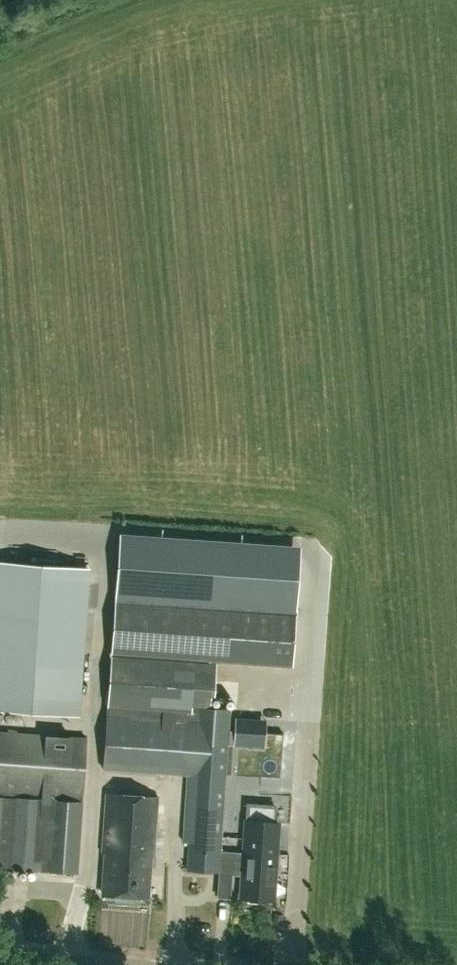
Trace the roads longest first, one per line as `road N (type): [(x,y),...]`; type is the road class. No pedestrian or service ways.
road 1 (unclassified): [(128,964),(0,951)]

